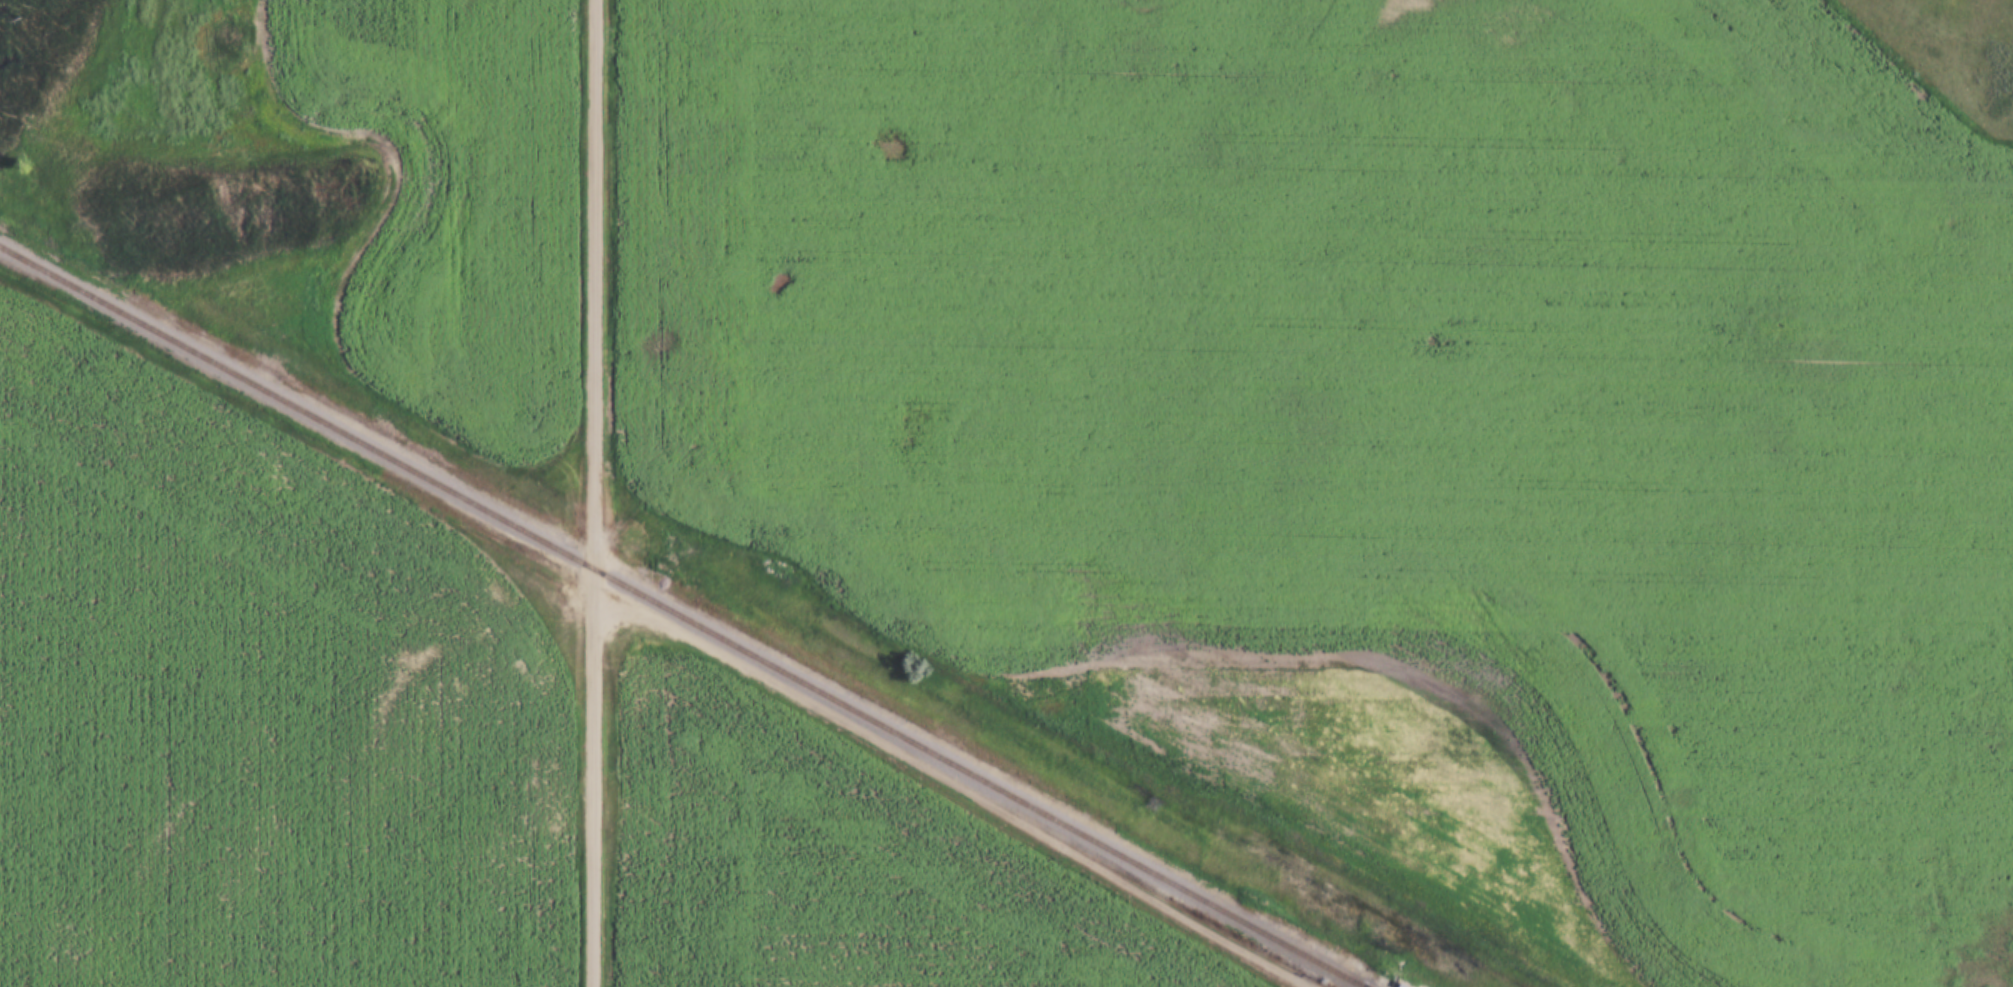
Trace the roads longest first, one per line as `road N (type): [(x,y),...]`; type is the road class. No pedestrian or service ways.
road 1 (residential): [(594,986),(598,0)]

